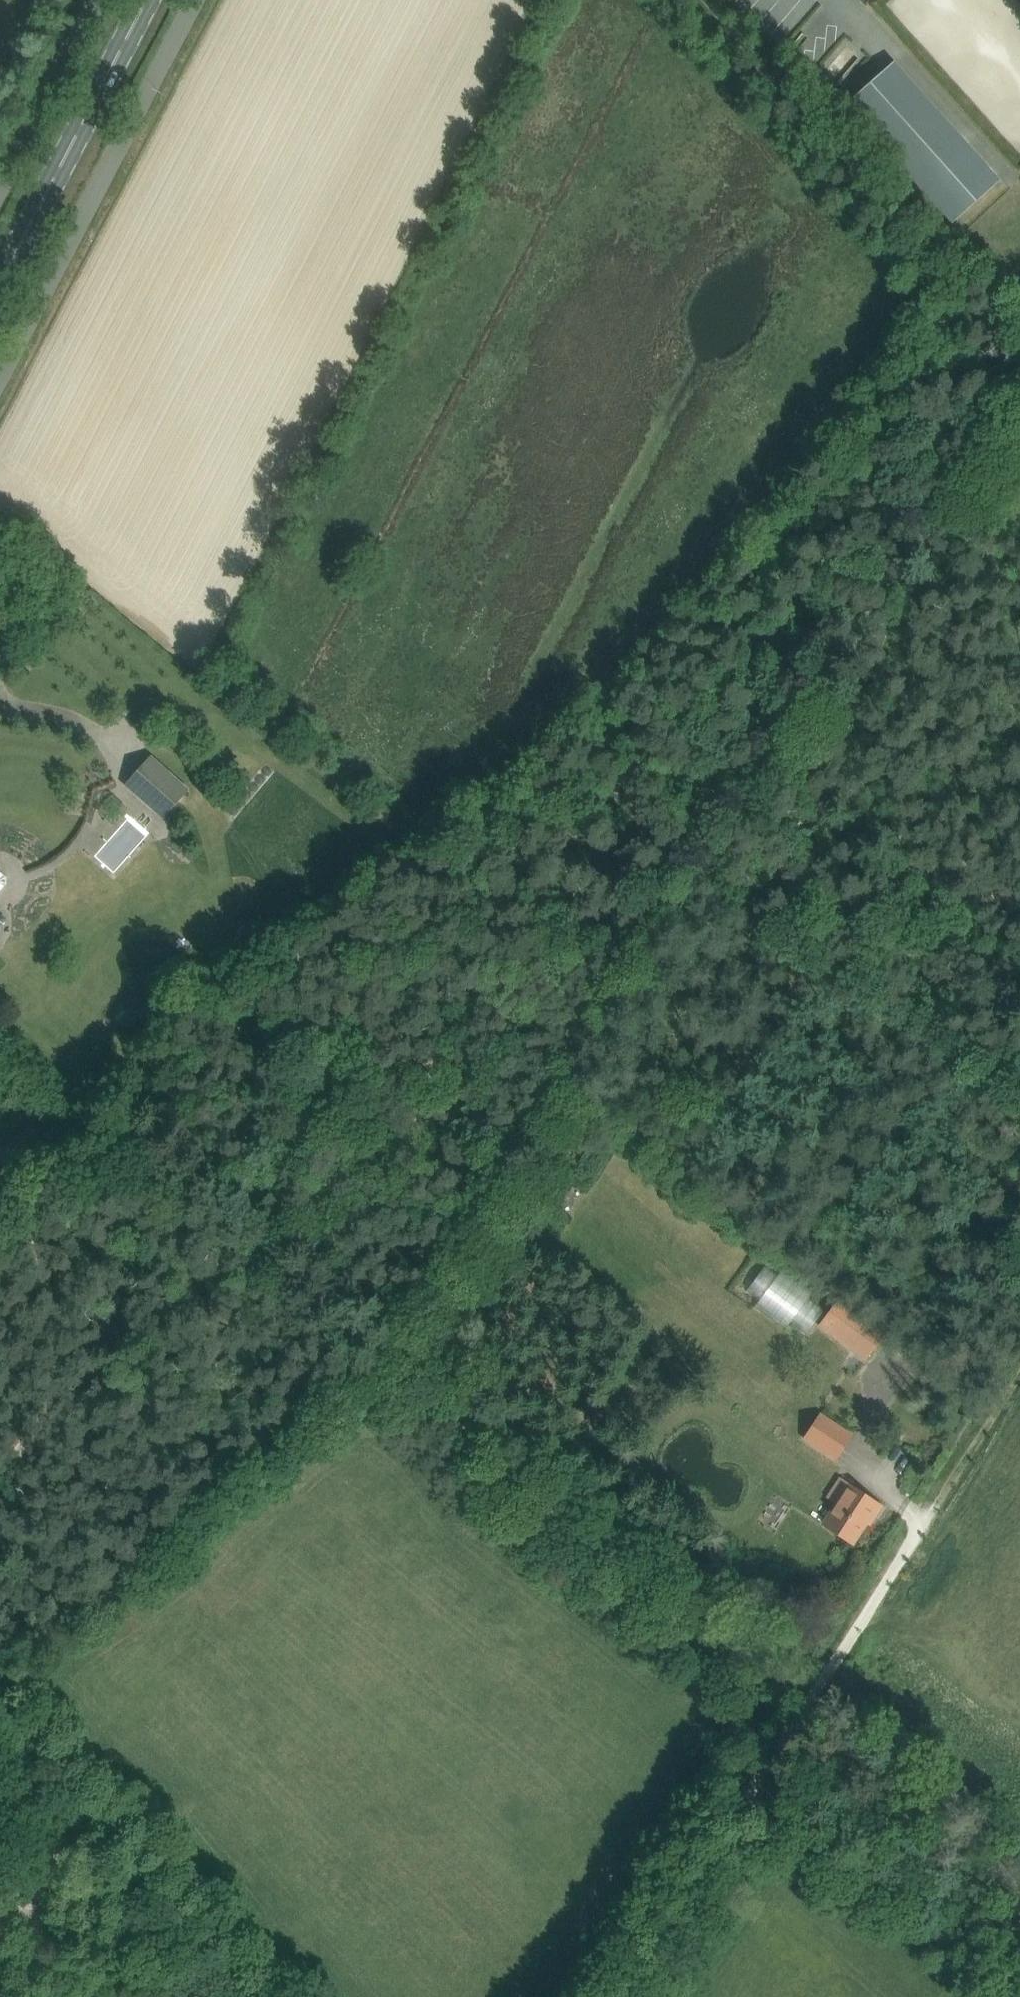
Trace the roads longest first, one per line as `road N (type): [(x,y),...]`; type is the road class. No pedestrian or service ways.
road 1 (unclassified): [(0,378),(195,0)]
road 2 (unclassified): [(241,1996),(0,1705)]
road 3 (primary): [(0,284),(147,0)]
road 4 (unclassified): [(0,196),(100,0)]

